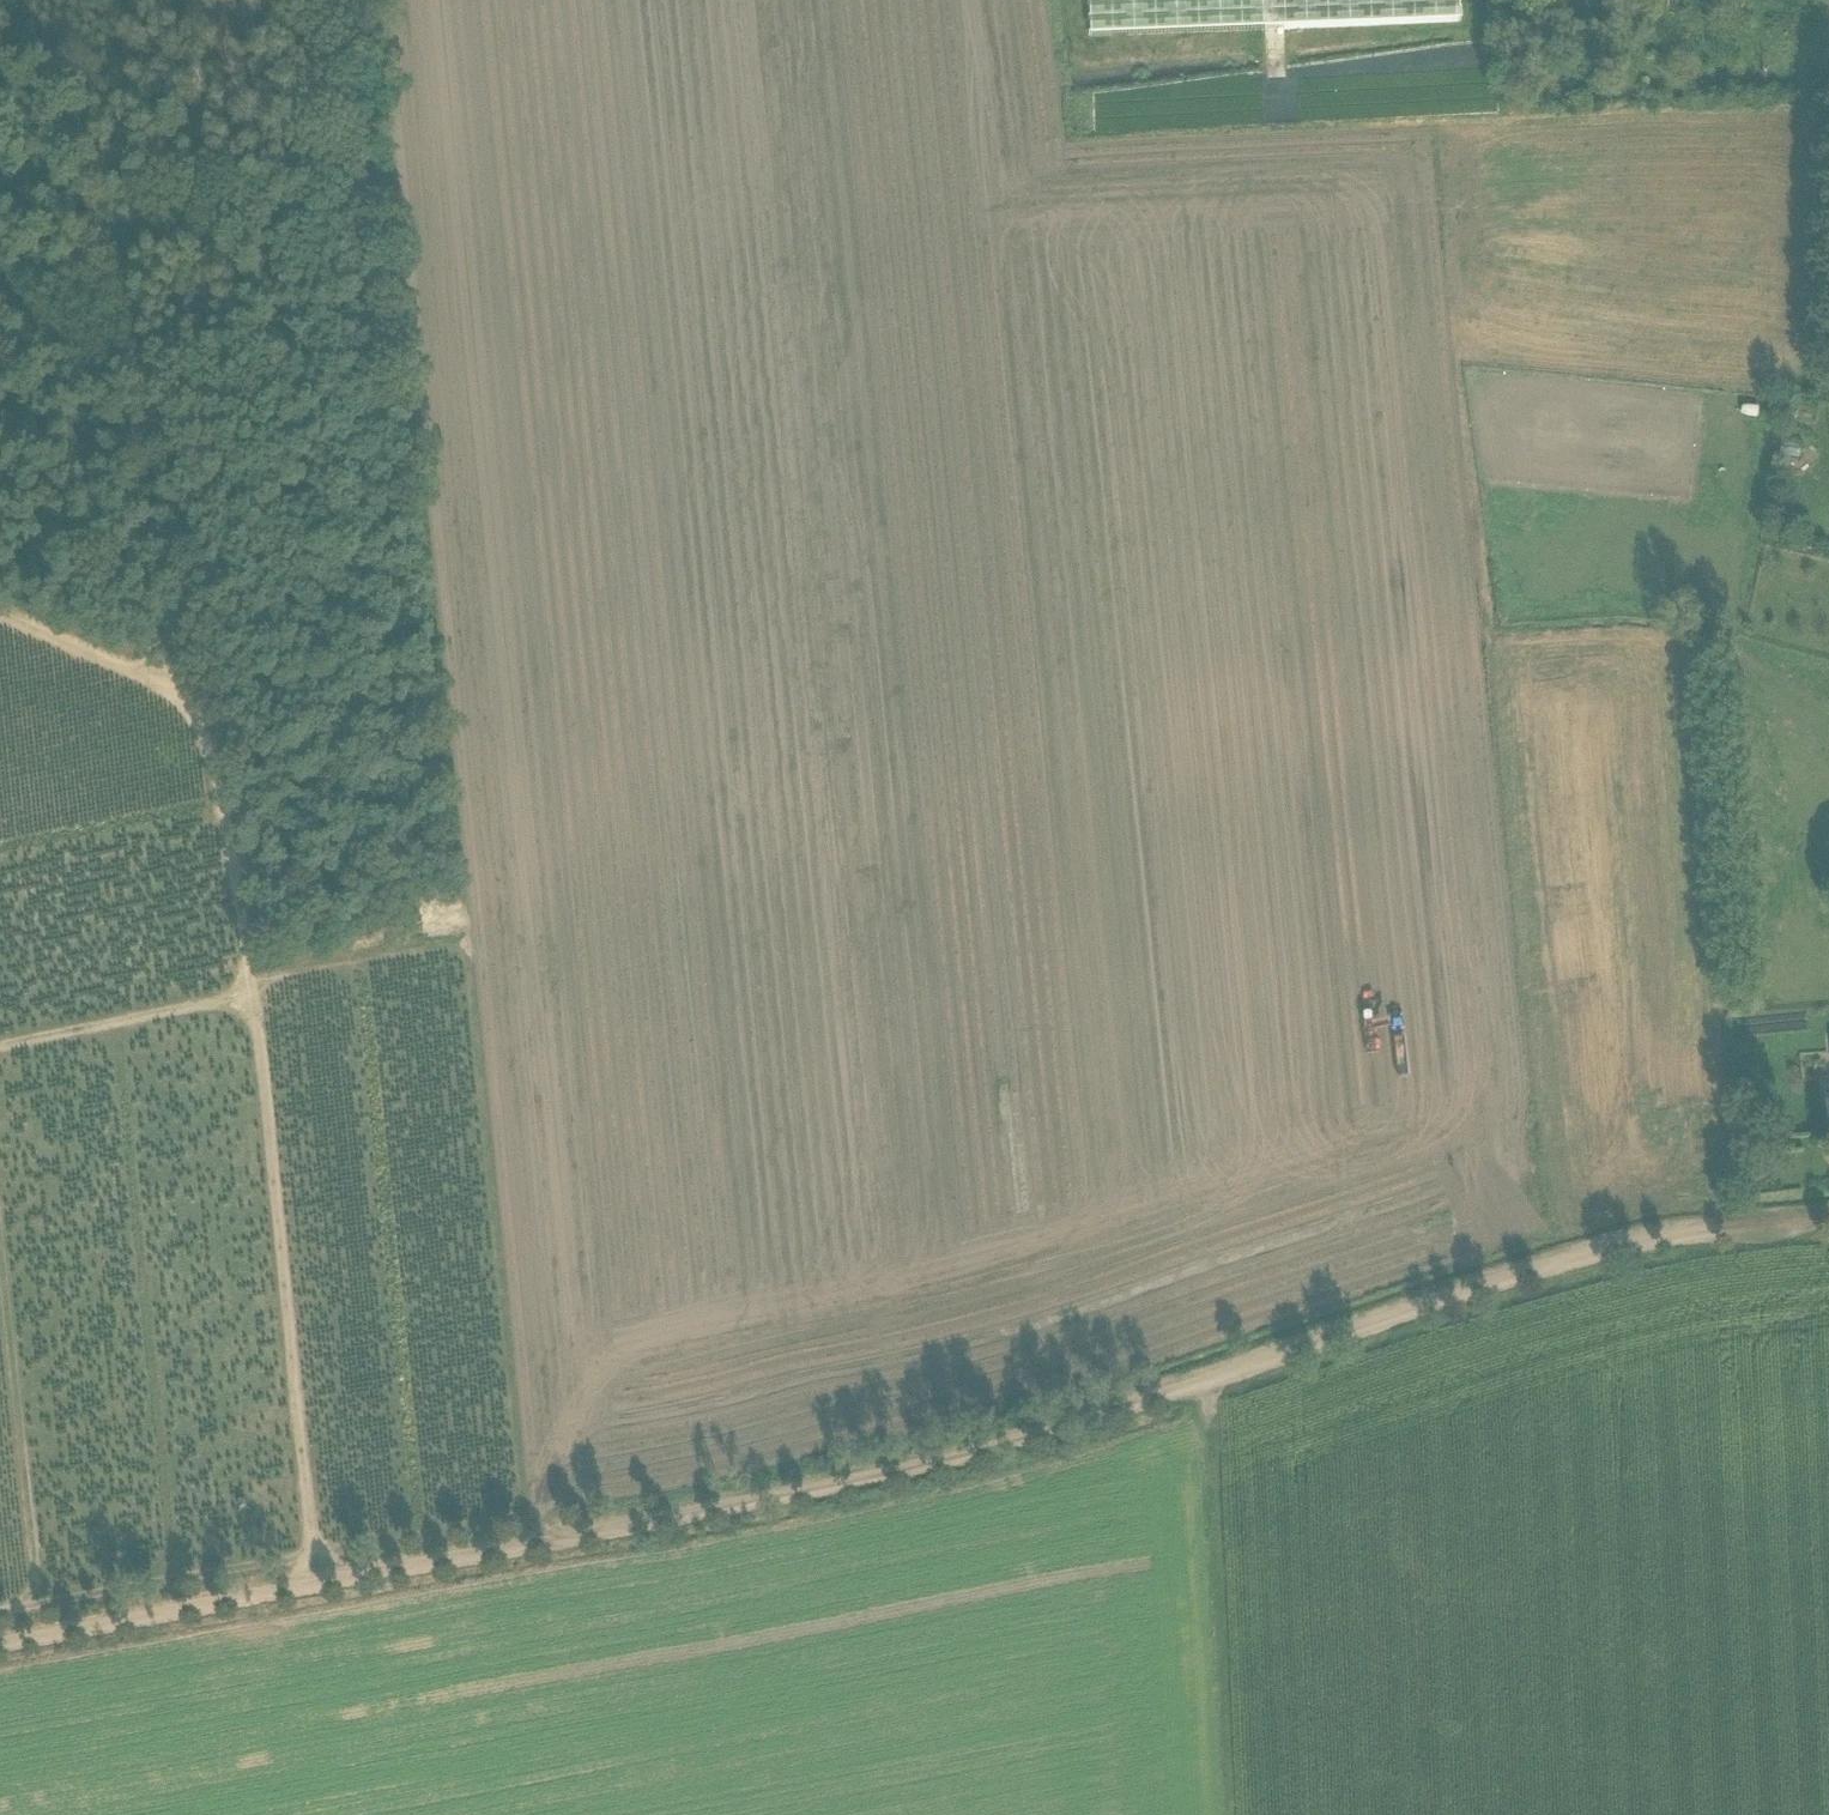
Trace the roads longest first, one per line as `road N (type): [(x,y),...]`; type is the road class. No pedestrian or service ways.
road 1 (track): [(0,1639),(325,1587),(861,1482),(1082,1423),(1558,1259),(1700,1231),(1828,1218)]
road 2 (track): [(325,1587),(253,996),(210,742),(175,688),(0,615)]
road 3 (track): [(0,1045),(253,996)]

